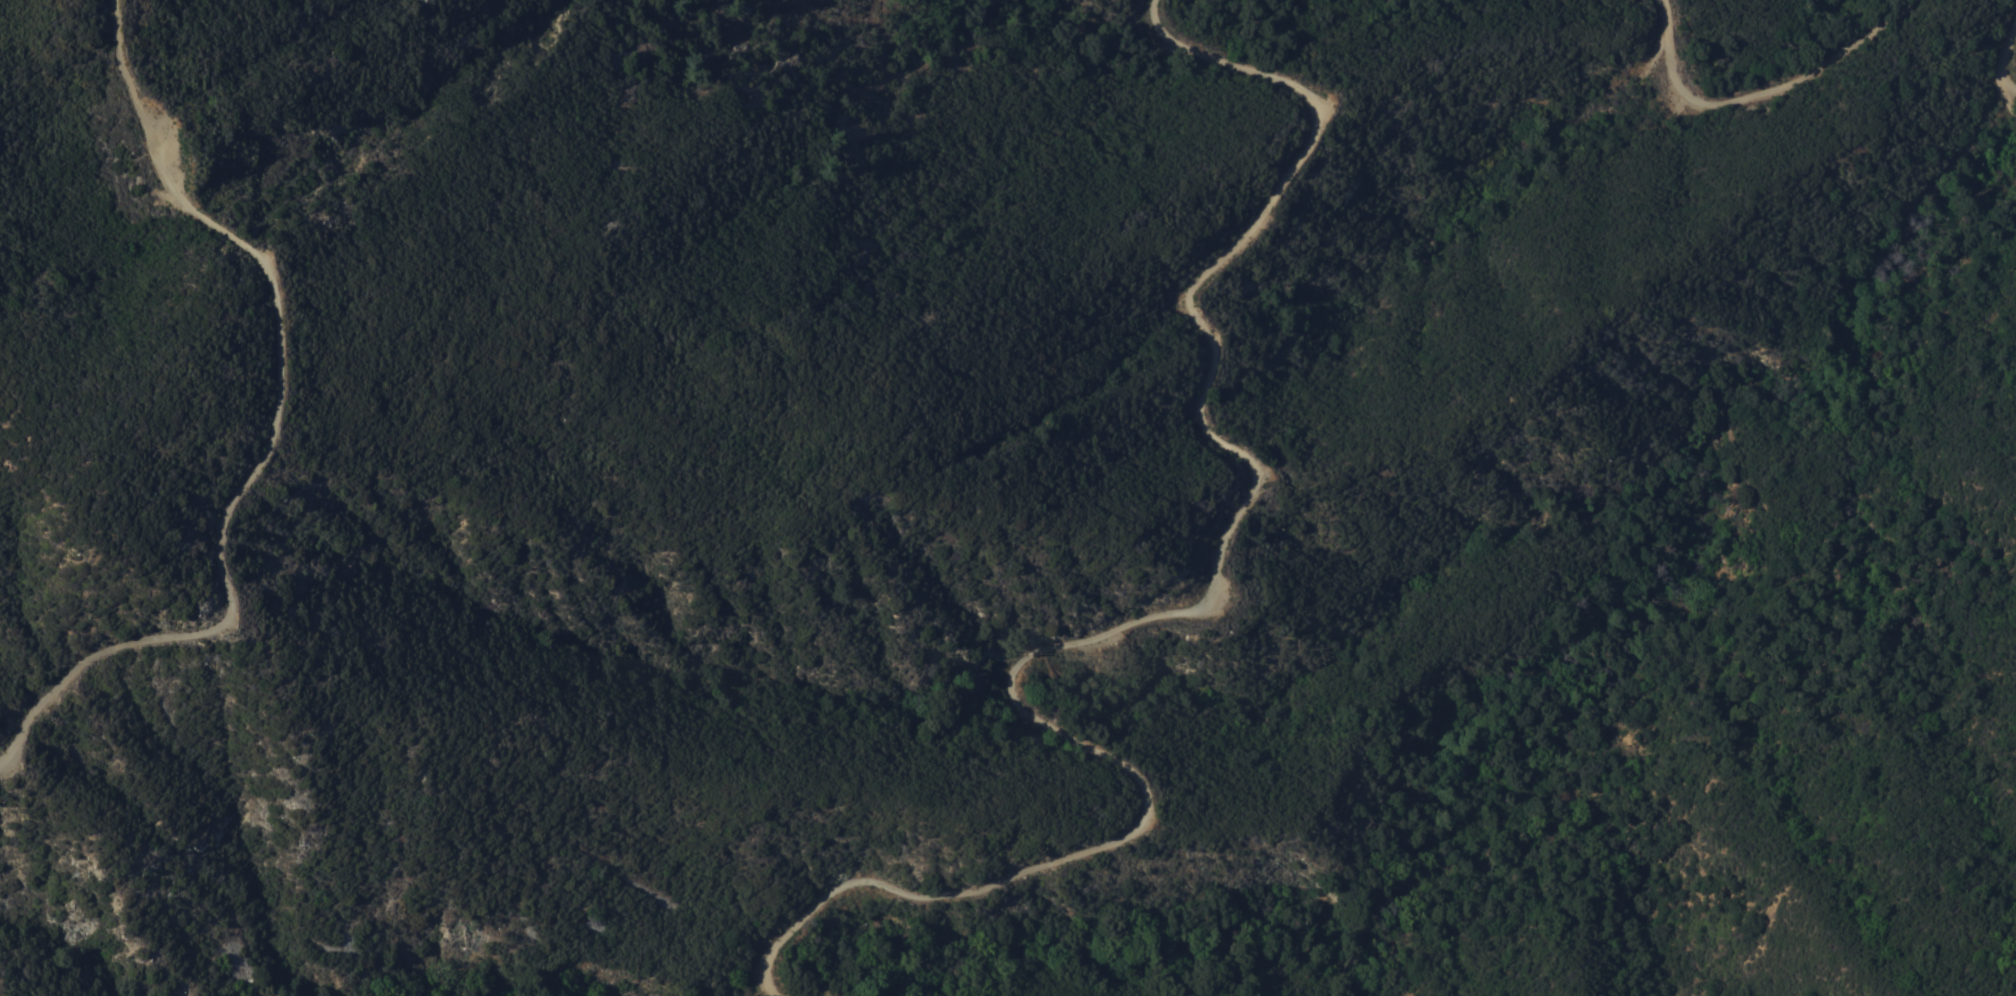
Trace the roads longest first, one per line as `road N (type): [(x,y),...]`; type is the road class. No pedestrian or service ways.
road 1 (track): [(1262,471),(1203,597),(1034,652),(1012,674),(1028,711),(1132,771),(1146,800),(1132,832),(975,890),(920,893),(859,883),(835,889),(775,944),(767,966),(779,995)]
road 2 (track): [(0,758),(35,708),(102,649),(205,631),(229,614),(220,532),(269,446),(281,390),(269,270),(185,199),(160,159),(125,70),(114,0)]
road 3 (track): [(1152,0),(1156,24),(1180,47),(1296,87),(1318,112),(1308,143),(1254,222),(1189,299),(1212,355),(1201,395),(1204,421),(1262,471)]
road 4 (track): [(1912,0),(1865,38),(1778,86),(1716,102),(1681,87),(1664,0)]

